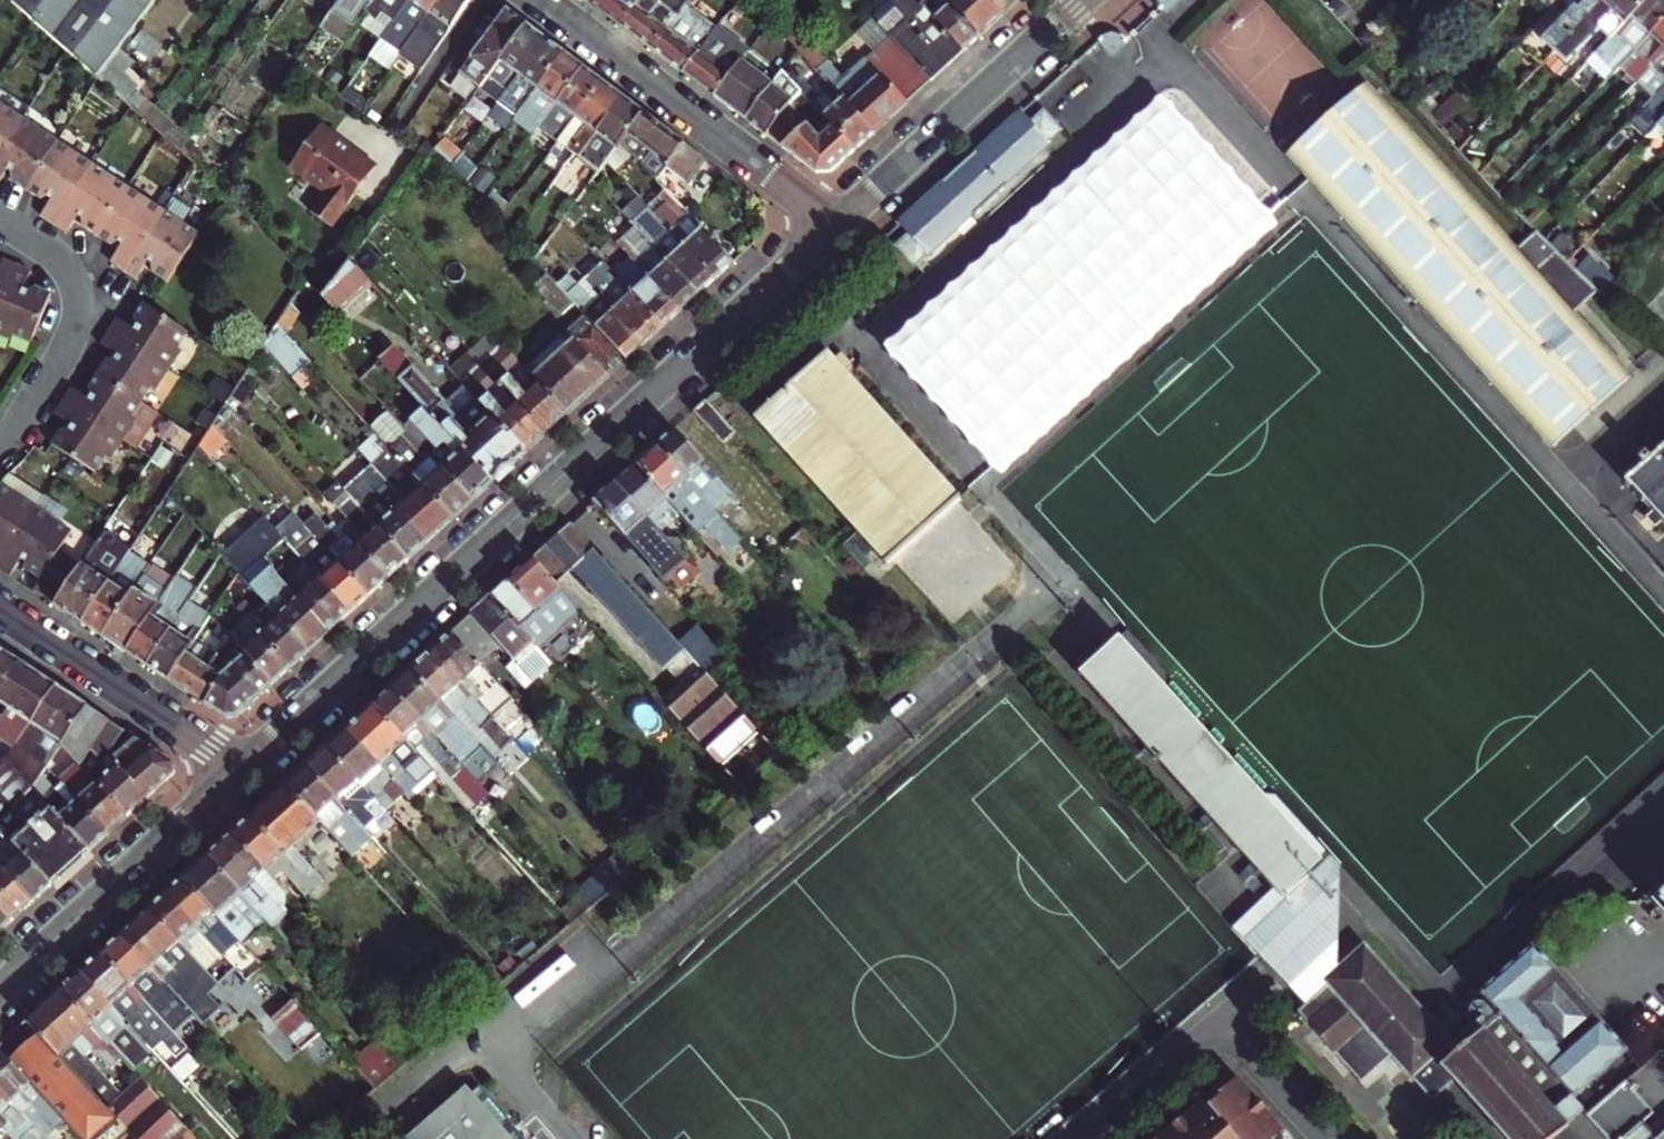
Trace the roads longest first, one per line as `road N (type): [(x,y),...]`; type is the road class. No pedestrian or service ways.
road 1 (residential): [(241,765),(837,222)]
road 2 (residential): [(545,0),(837,222)]
road 3 (residential): [(837,222),(1081,0)]
road 4 (residential): [(0,987),(241,765)]
road 5 (residential): [(0,447),(54,372),(77,310),(66,261),(0,215)]
road 6 (residential): [(241,765),(0,606)]
road 7 (residential): [(1221,1020),(1083,1138)]
road 8 (residential): [(1221,1020),(1330,1138)]

